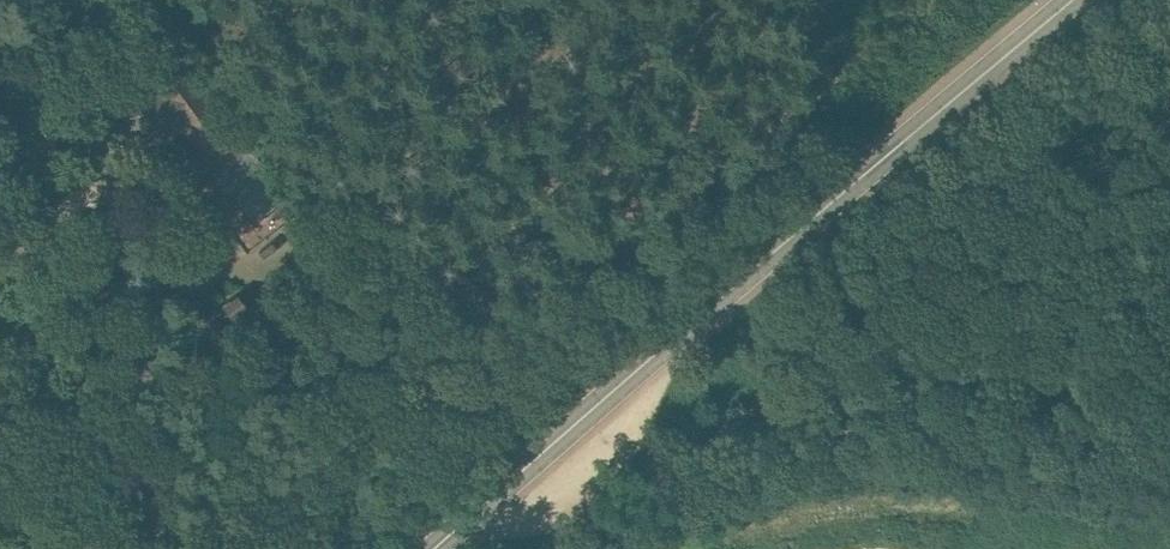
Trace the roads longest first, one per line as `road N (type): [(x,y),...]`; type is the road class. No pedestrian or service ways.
road 1 (secondary): [(436,548),(1071,0)]

